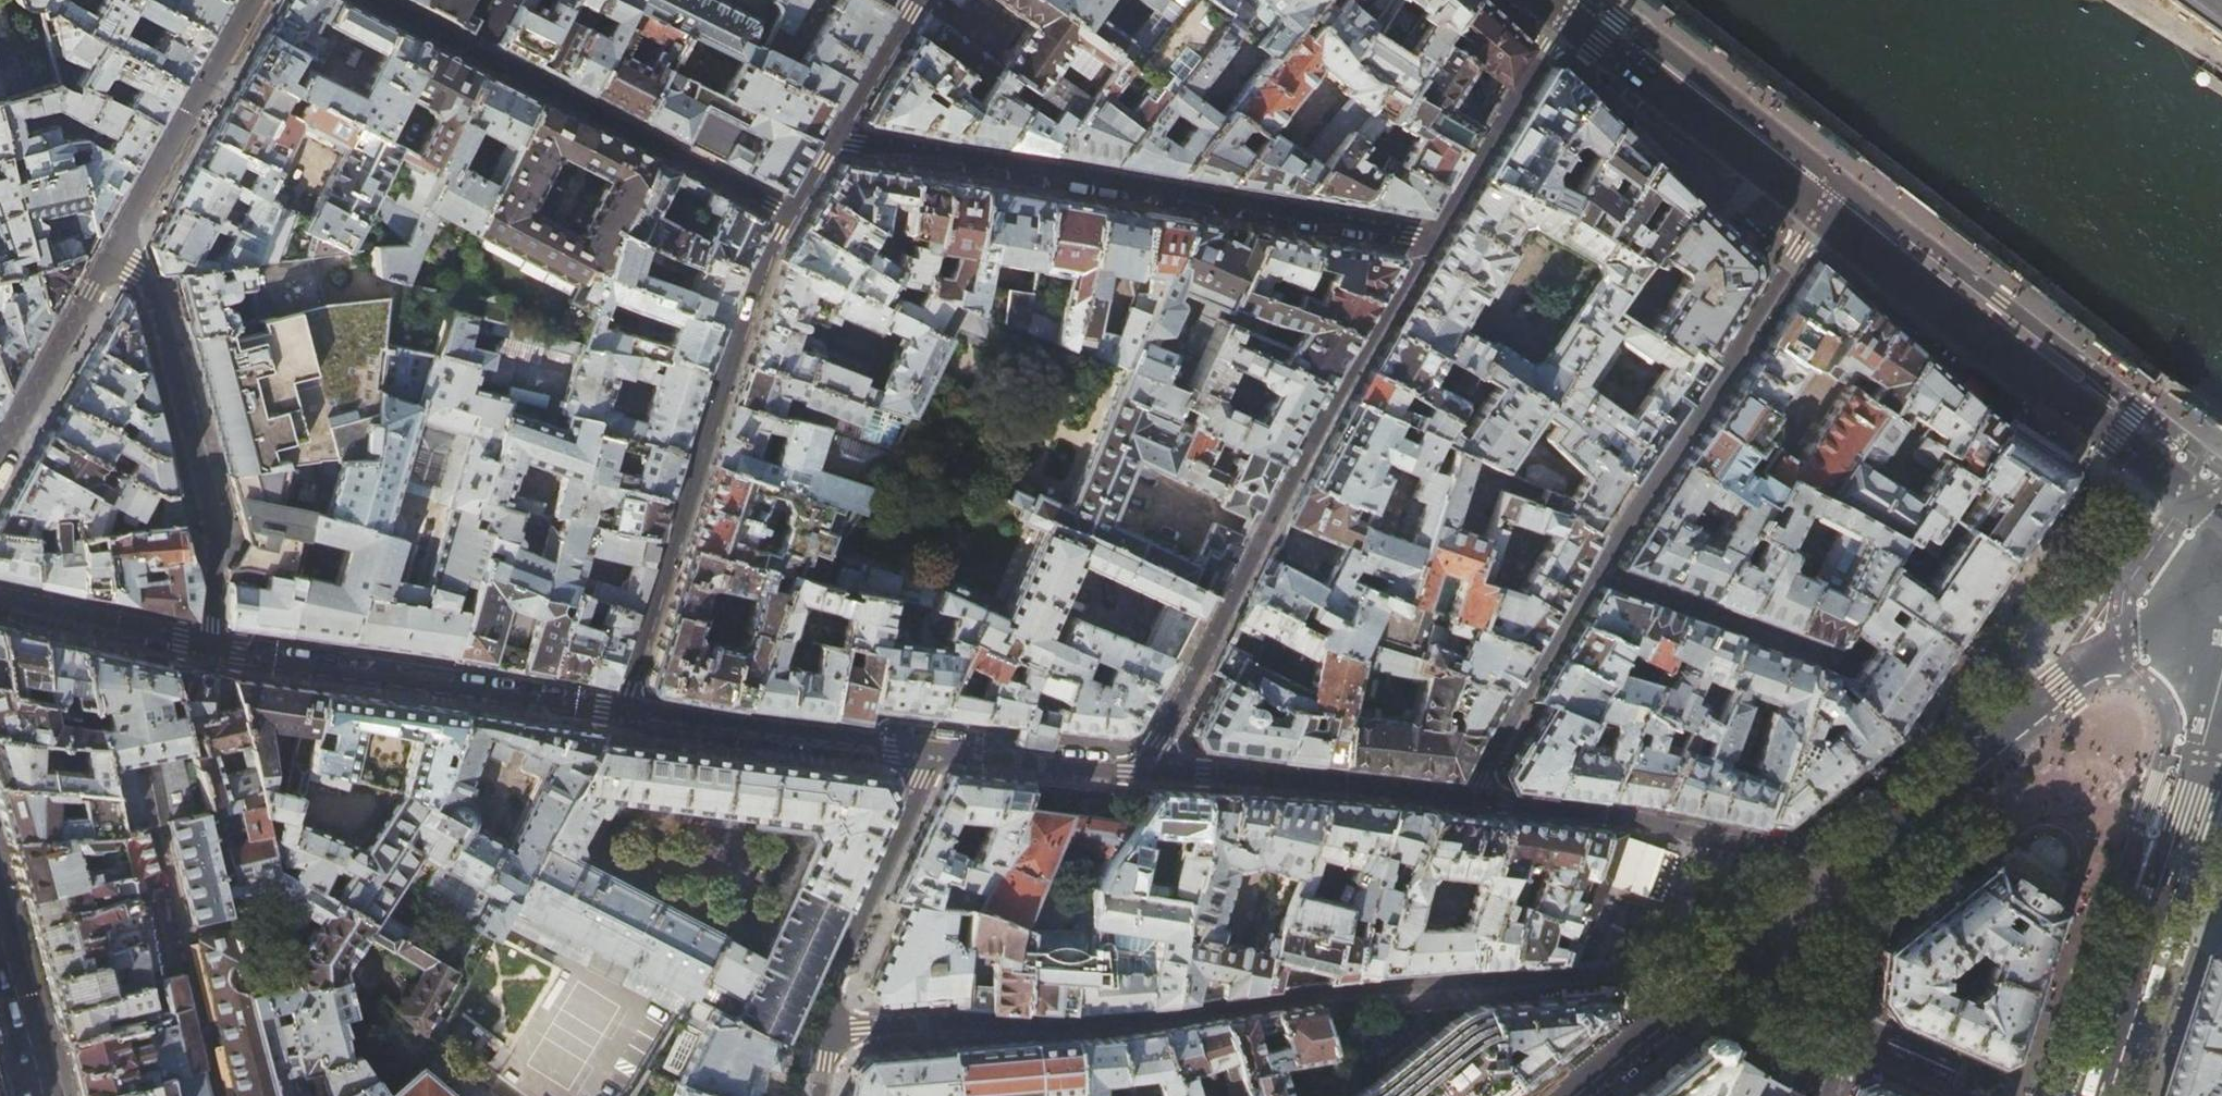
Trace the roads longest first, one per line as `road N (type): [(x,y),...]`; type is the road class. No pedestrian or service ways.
road 1 (residential): [(829,1029),(1074,1025),(1325,993),(1613,972),(1629,975),(1666,1020)]
road 2 (residential): [(1466,798),(1593,572),(1722,382),(1740,335),(1827,207)]
road 3 (residential): [(834,141),(1429,238)]
road 4 (residential): [(1147,767),(1282,497),(1429,238)]
road 5 (residential): [(790,213),(733,333),(620,712)]
road 6 (tertiary): [(2221,568),(1966,766),(1825,889)]
road 7 (primary): [(2221,496),(2121,430),(1827,207)]
road 8 (residential): [(790,213),(379,0)]
road 9 (residential): [(620,712),(206,644)]
road 10 (residential): [(206,644),(216,539),(154,295),(113,250)]
road 11 (residential): [(1466,798),(1662,824),(1779,857),(1825,889)]
road 12 (primary): [(2089,1095),(2200,757)]
road 13 (primary): [(1827,207),(1571,9)]
road 14 (residential): [(1147,767),(1466,798)]
road 15 (residential): [(933,752),(620,712)]
road 16 (residential): [(829,1029),(836,982),(933,752)]
road 17 (tertiary): [(113,250),(256,0)]
road 18 (residential): [(1429,238),(1571,9)]
road 19 (tertiary): [(0,449),(113,250)]
road 20 (residential): [(1825,889),(1851,909),(1858,931),(1848,1030),(1830,1095)]
road 21 (residential): [(933,752),(1147,767)]
road 22 (residential): [(0,601),(206,644)]
road 23 (tertiary): [(1825,889),(1666,1020)]
road 24 (tertiary): [(0,926),(44,1095)]
road 25 (residential): [(916,0),(834,141)]
road 26 (tertiary): [(1666,1020),(1571,1095)]

